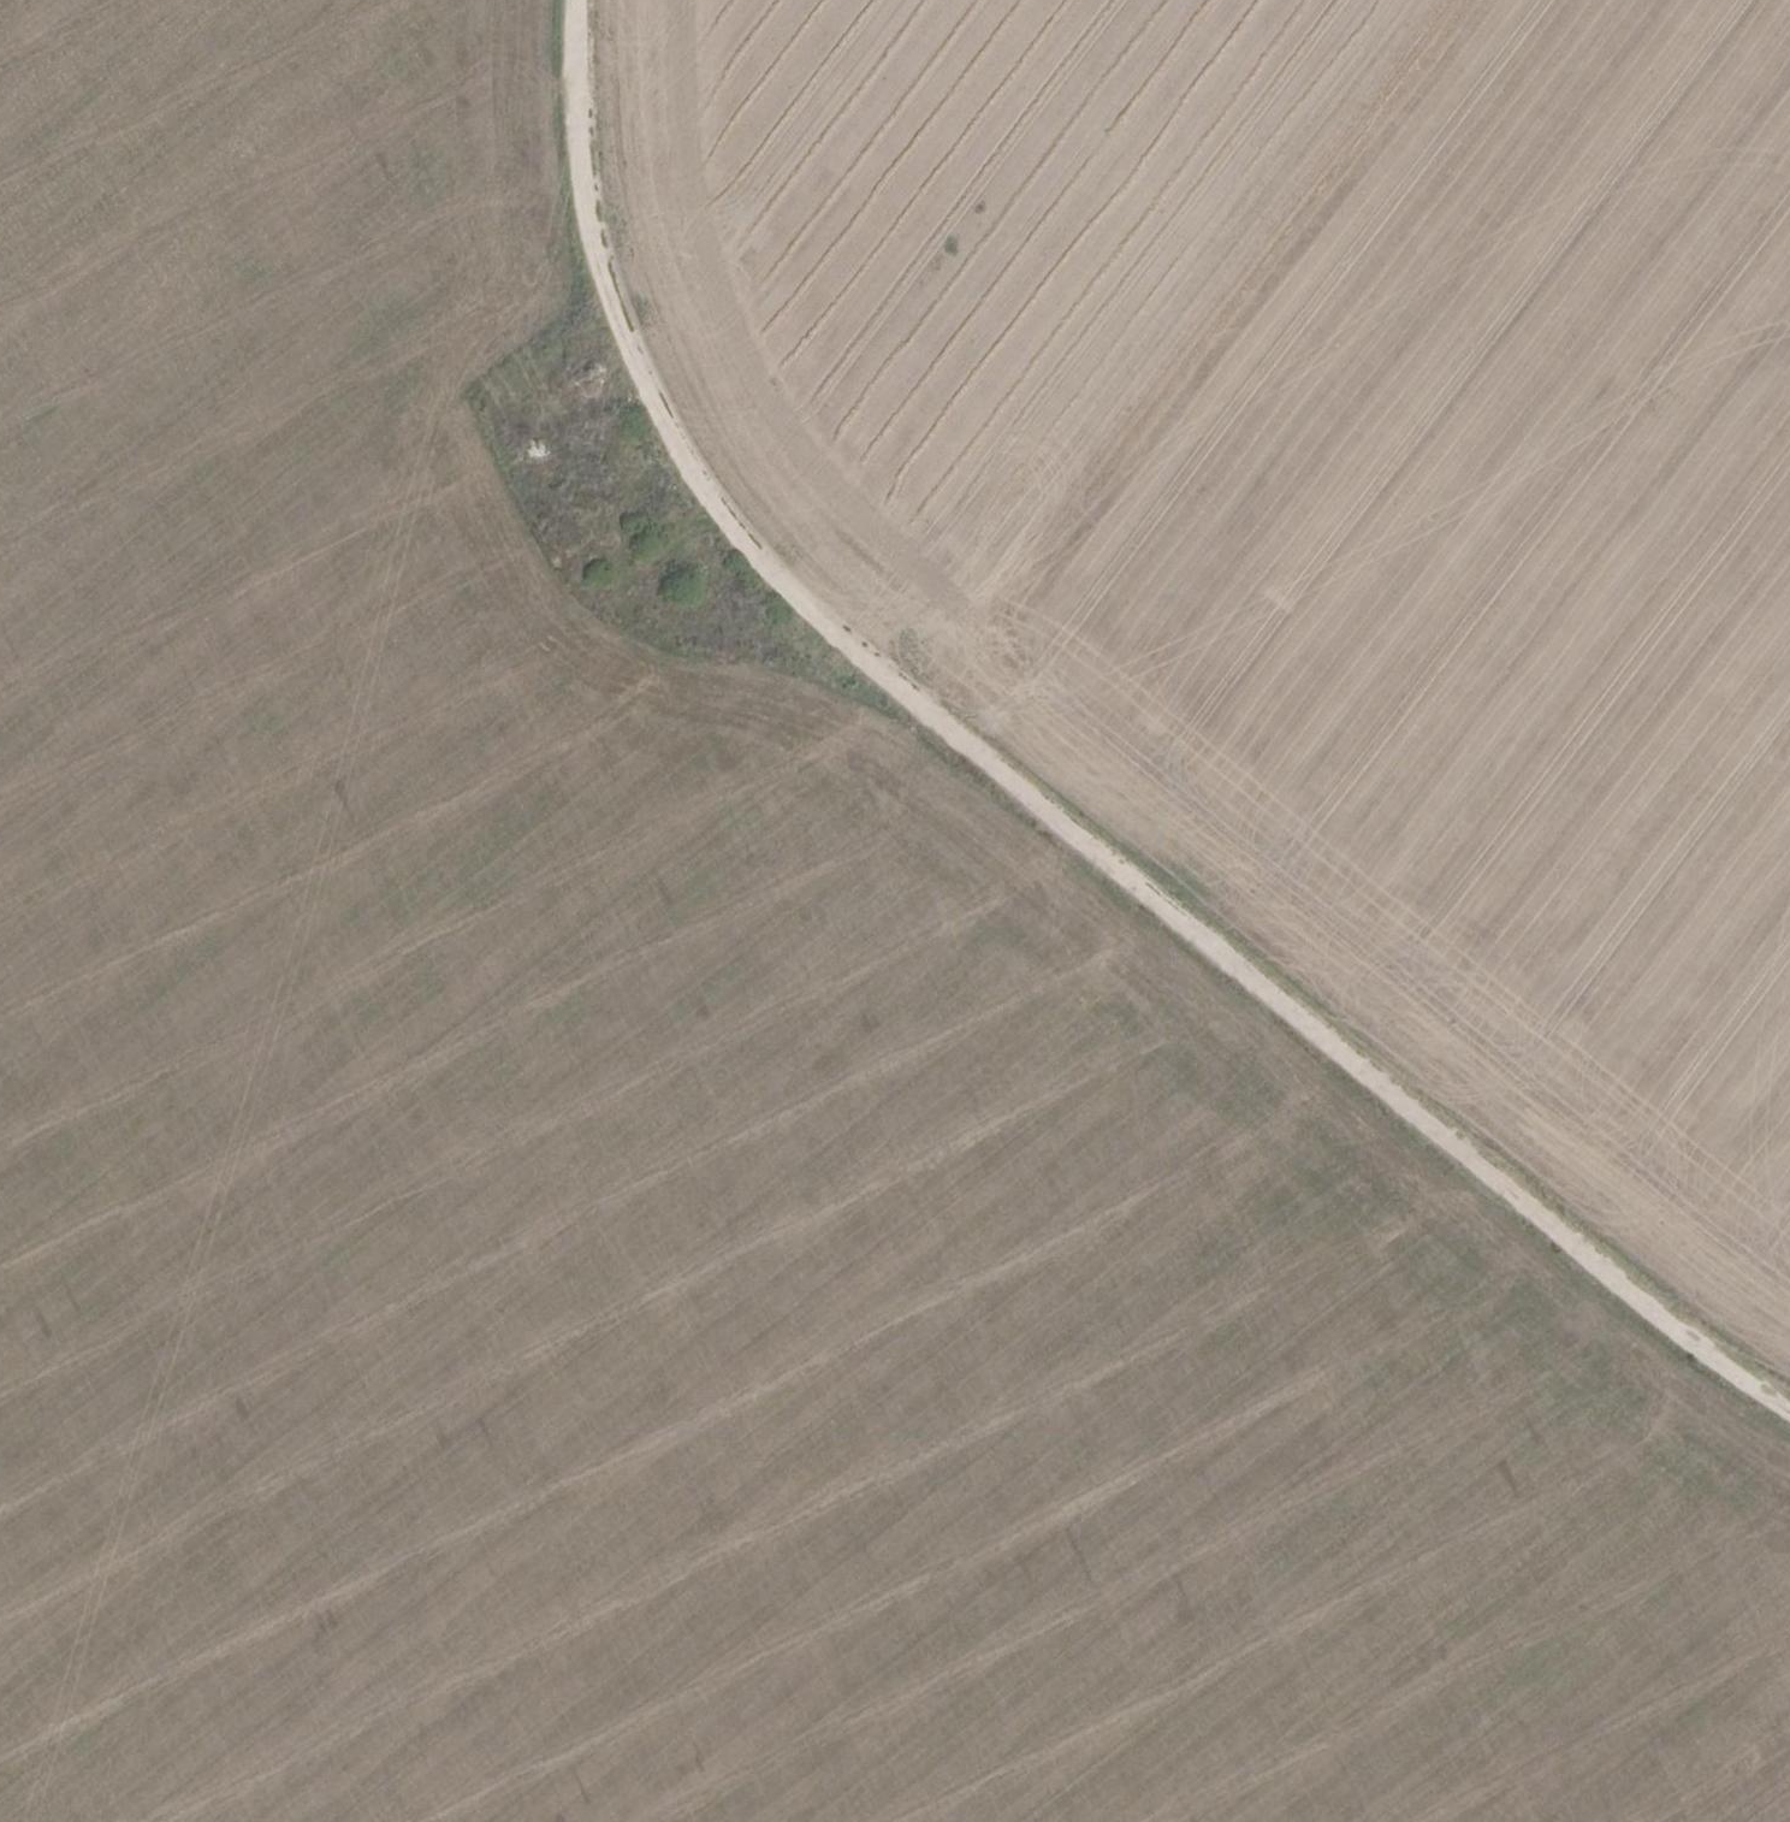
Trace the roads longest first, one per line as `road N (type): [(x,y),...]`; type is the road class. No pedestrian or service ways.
road 1 (track): [(573,0),(574,168),(602,291),(628,369),(669,450),(747,554),(887,695),(1596,1274),(1789,1414)]

